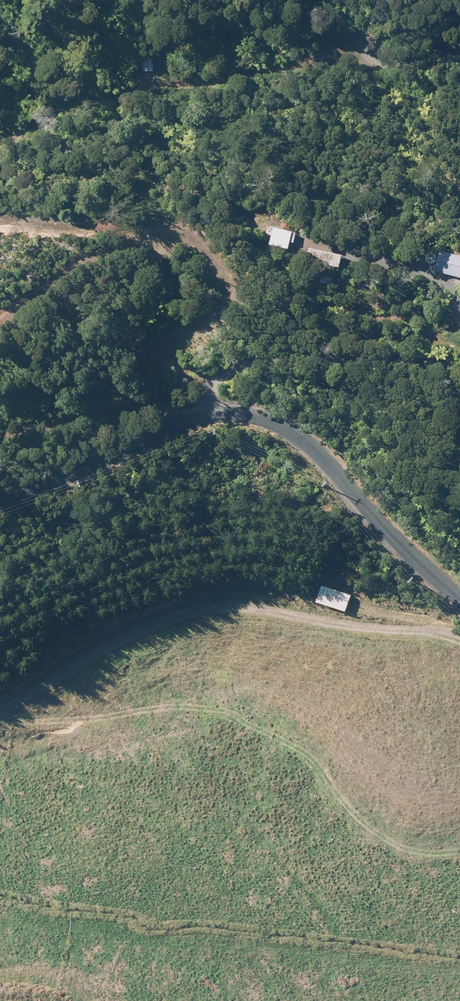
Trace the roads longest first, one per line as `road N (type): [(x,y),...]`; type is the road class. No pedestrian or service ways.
road 1 (unclassified): [(459,598),(294,436),(231,422),(0,500)]
road 2 (track): [(459,644),(299,613),(194,621),(0,712)]
road 3 (track): [(193,387),(0,423)]
road 4 (track): [(0,302),(149,226)]
road 5 (track): [(156,85),(161,66),(287,0)]

